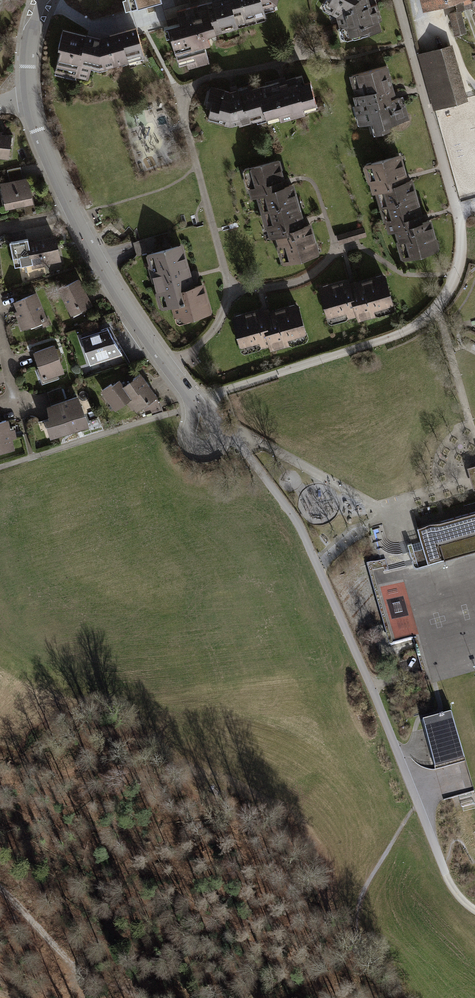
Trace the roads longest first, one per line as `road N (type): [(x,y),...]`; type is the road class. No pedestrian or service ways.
road 1 (residential): [(197,407),(408,332),(430,320),(458,277),(465,250),(458,211),(398,0)]
road 2 (track): [(418,803),(294,517),(240,446),(205,434)]
road 3 (track): [(0,748),(47,770),(116,749),(145,762),(242,815),(302,868),(356,936)]
road 4 (residential): [(197,407),(74,213)]
road 5 (track): [(356,936),(368,878),(418,803)]
road 6 (residential): [(74,213),(29,96)]
road 7 (track): [(474,910),(446,875),(418,803)]

